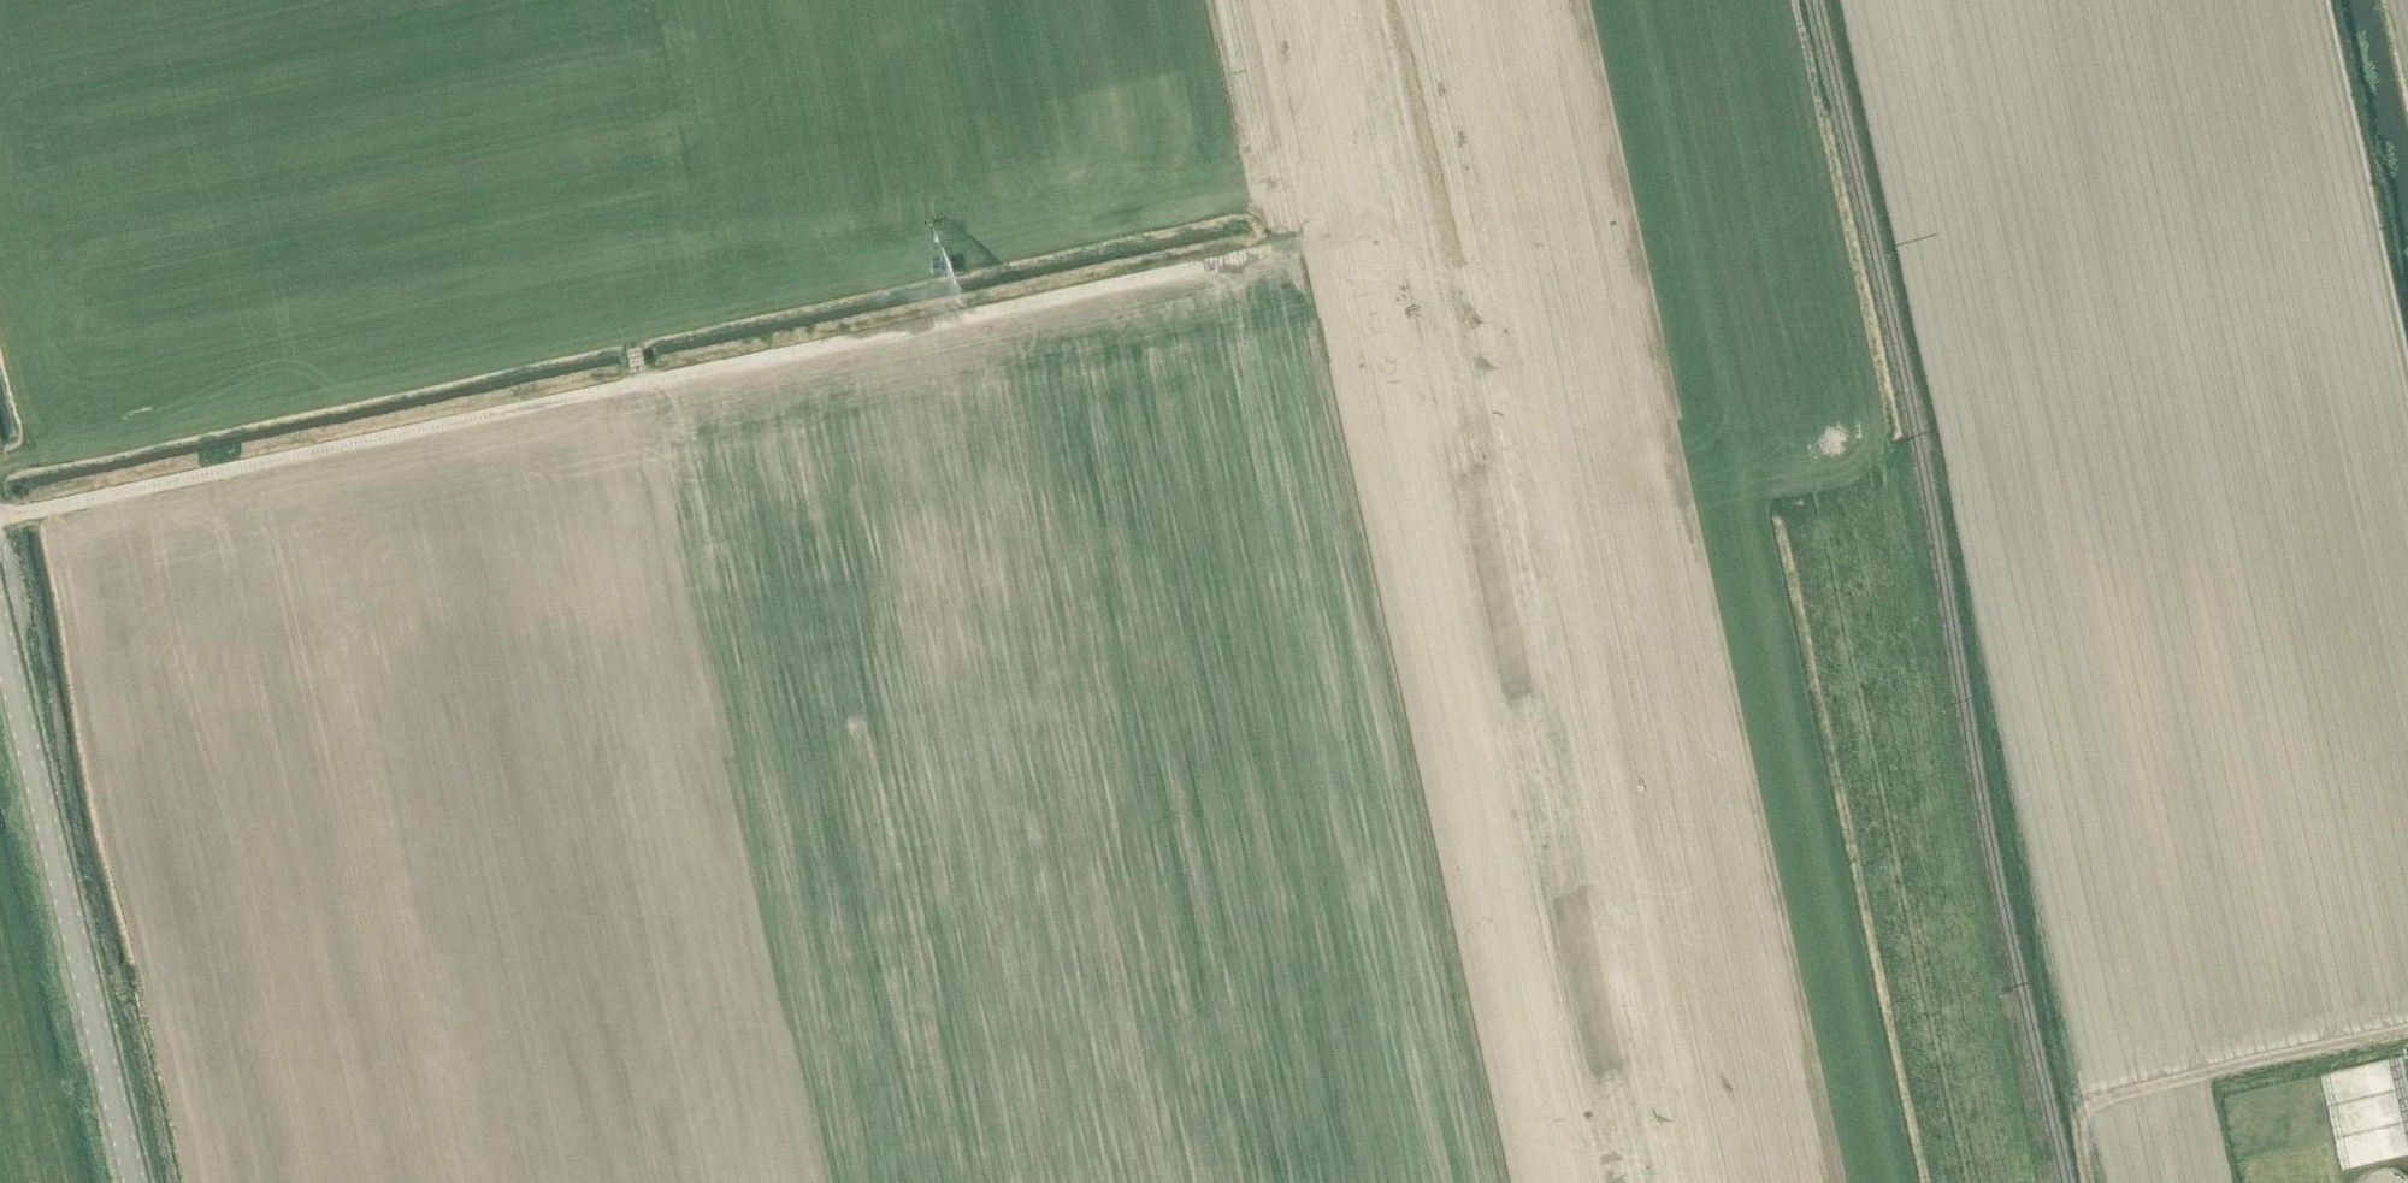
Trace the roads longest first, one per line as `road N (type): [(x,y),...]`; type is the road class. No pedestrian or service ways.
road 1 (unclassified): [(131,1182),(0,648)]
road 2 (track): [(2095,1182),(2087,1137),(2095,1112),(2160,1092)]

